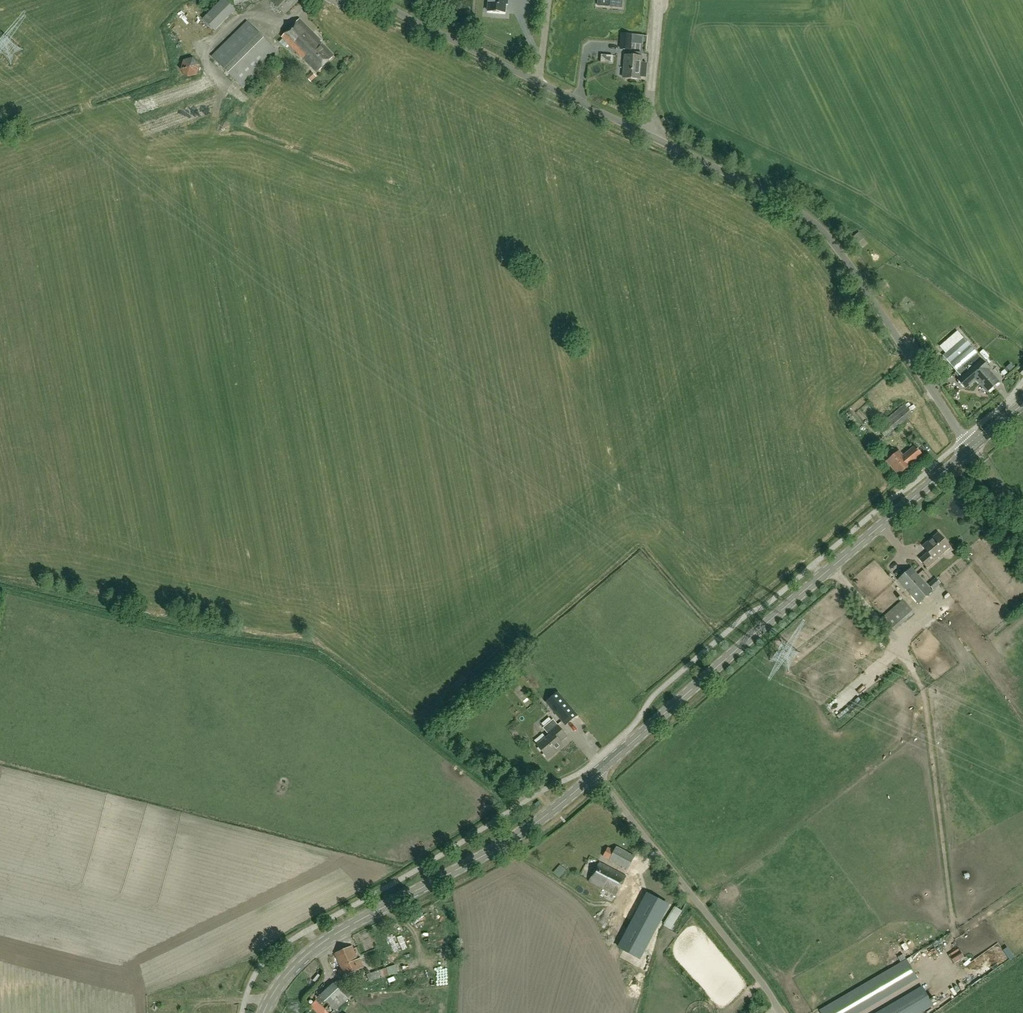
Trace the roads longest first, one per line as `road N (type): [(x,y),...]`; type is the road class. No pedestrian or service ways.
road 1 (unclassified): [(972,448),(810,219),(379,0)]
road 2 (tertiary): [(595,775),(972,448)]
road 3 (tertiary): [(264,1012),(292,970),(325,941),(506,844),(595,775)]
road 4 (unclassified): [(595,775),(781,1012)]

